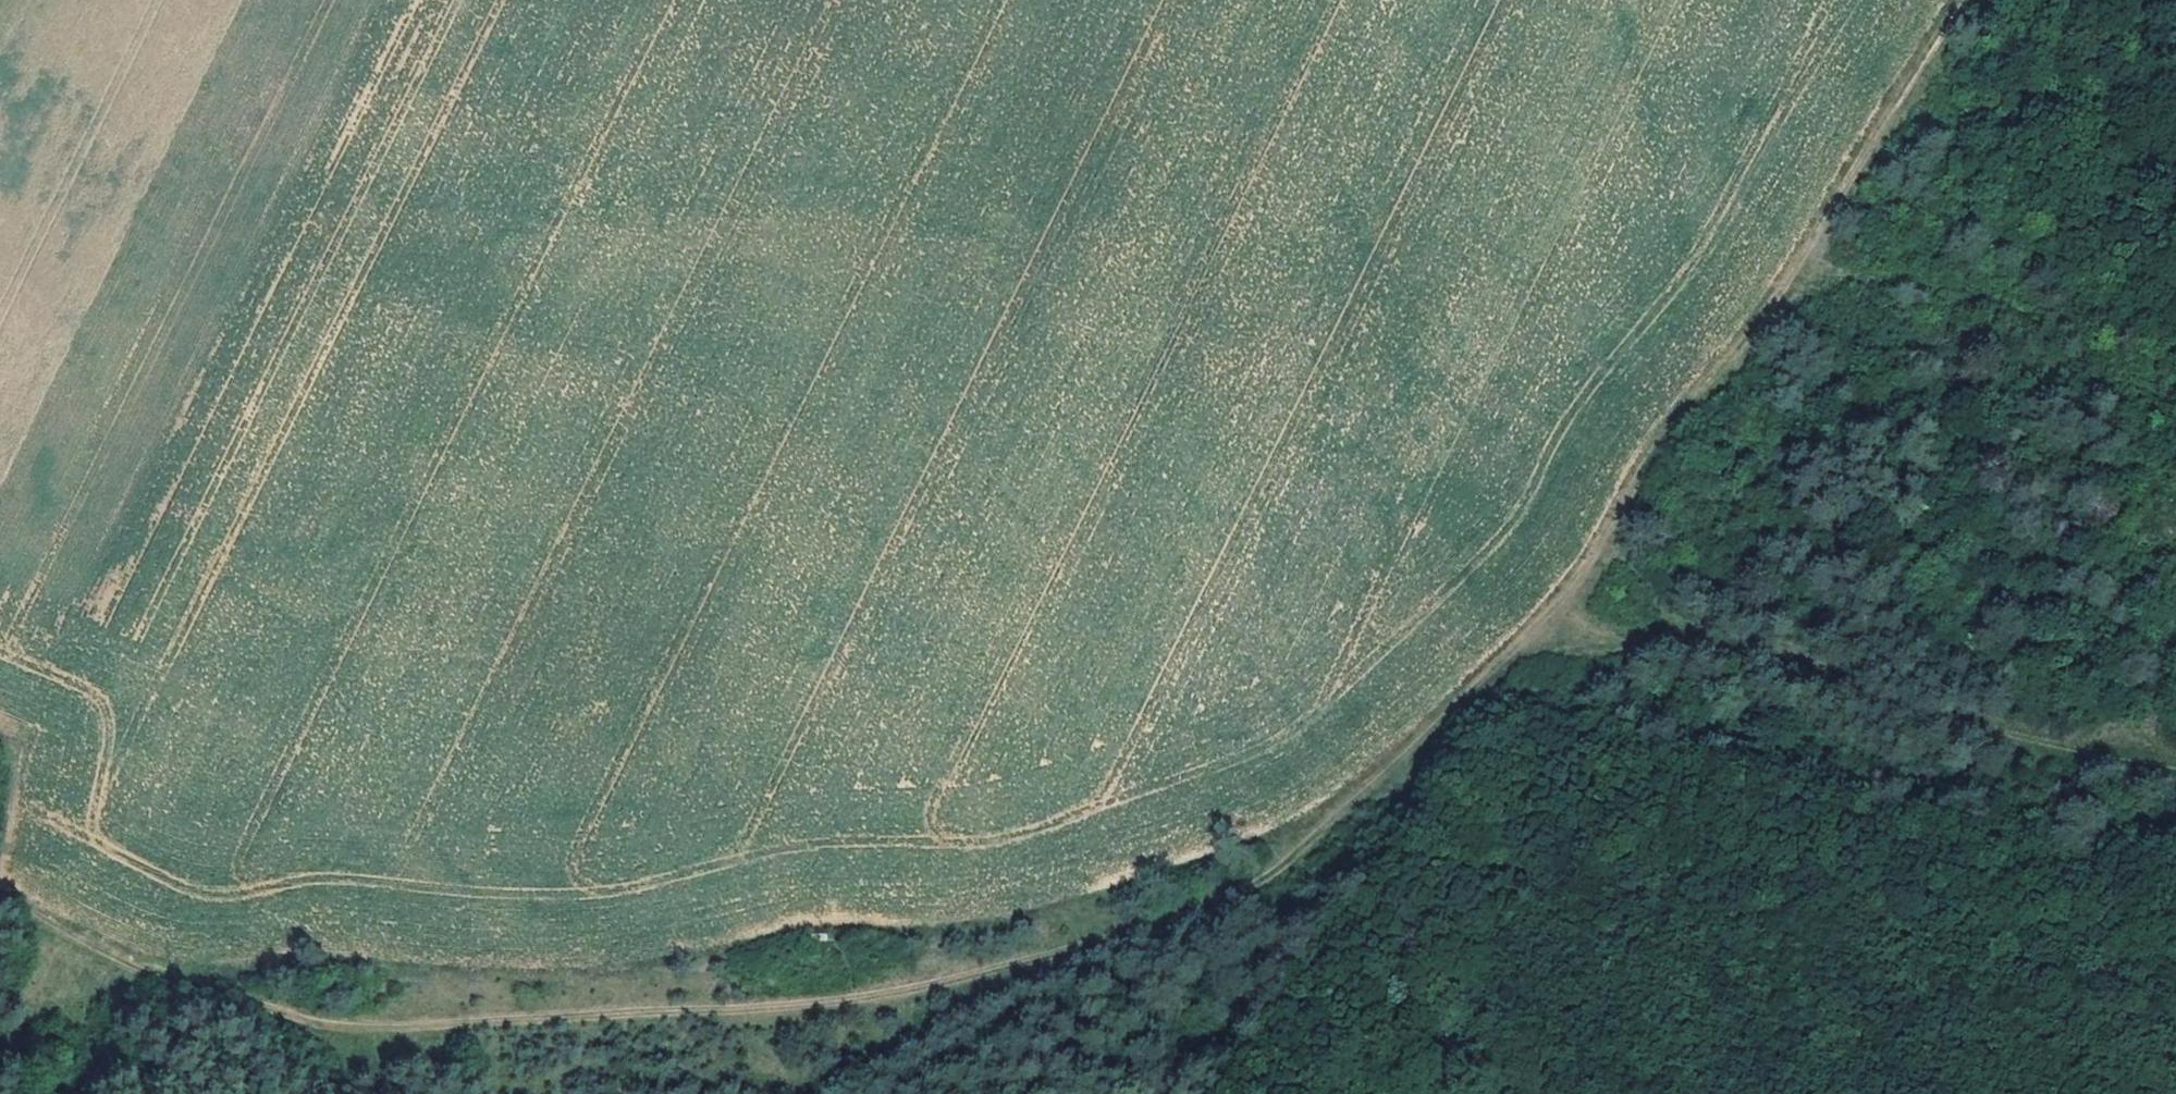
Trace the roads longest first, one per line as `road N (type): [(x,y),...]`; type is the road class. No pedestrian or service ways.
road 1 (track): [(0,908),(282,1021),(327,1028),(542,1024),(856,1000),(1013,969),(1171,919),(1328,851),(1457,743),(1566,631),(1896,176),(1991,0)]
road 2 (track): [(1948,79),(2067,321),(1822,276)]
road 3 (track): [(2067,321),(2162,557),(2107,758)]

